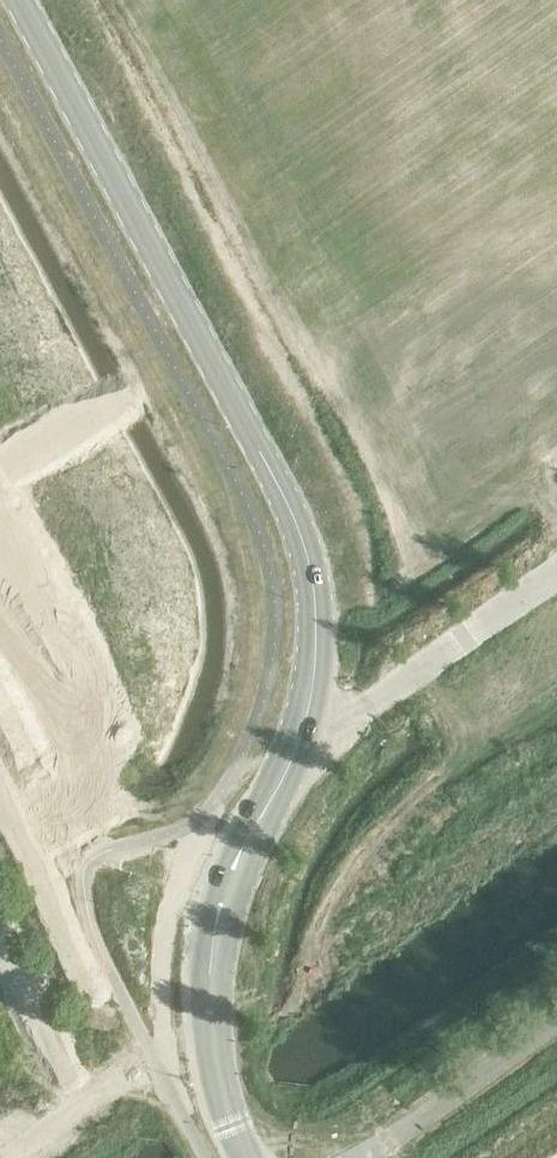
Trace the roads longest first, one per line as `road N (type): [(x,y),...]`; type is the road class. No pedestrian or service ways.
road 1 (tertiary): [(215,363),(284,493),(305,547),(316,622),(303,730),(224,886)]
road 2 (tertiary): [(20,0),(160,260)]
road 3 (tertiary): [(250,1157),(219,1097),(206,1034),(224,886)]
road 4 (tertiary): [(215,363),(243,320),(236,285),(211,261),(160,260)]
road 5 (tertiary): [(0,447),(139,351)]

